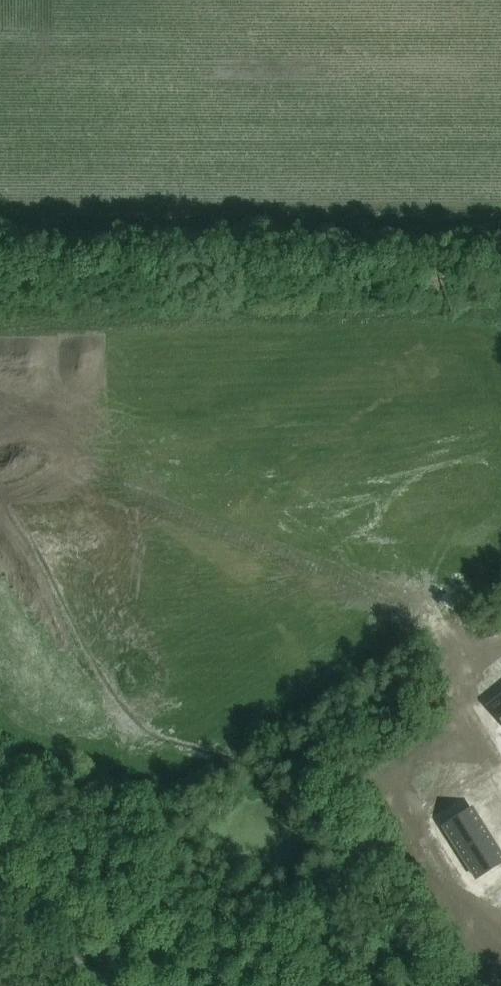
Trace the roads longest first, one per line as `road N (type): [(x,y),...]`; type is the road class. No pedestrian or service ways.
road 1 (tertiary): [(94,985),(0,910)]

